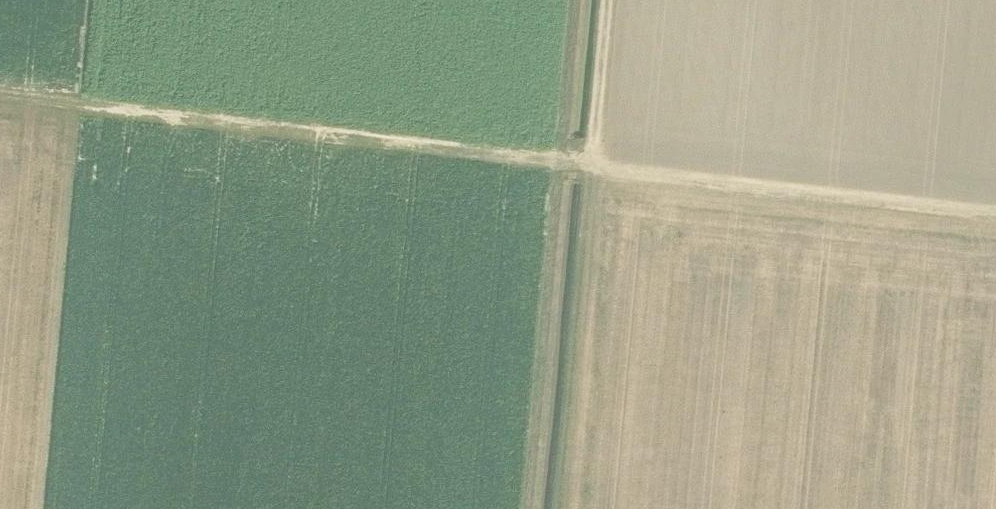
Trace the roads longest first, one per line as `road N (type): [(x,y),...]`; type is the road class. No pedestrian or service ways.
road 1 (track): [(0,97),(593,164),(608,0)]
road 2 (track): [(560,159),(527,508)]
road 3 (track): [(593,164),(578,335)]

